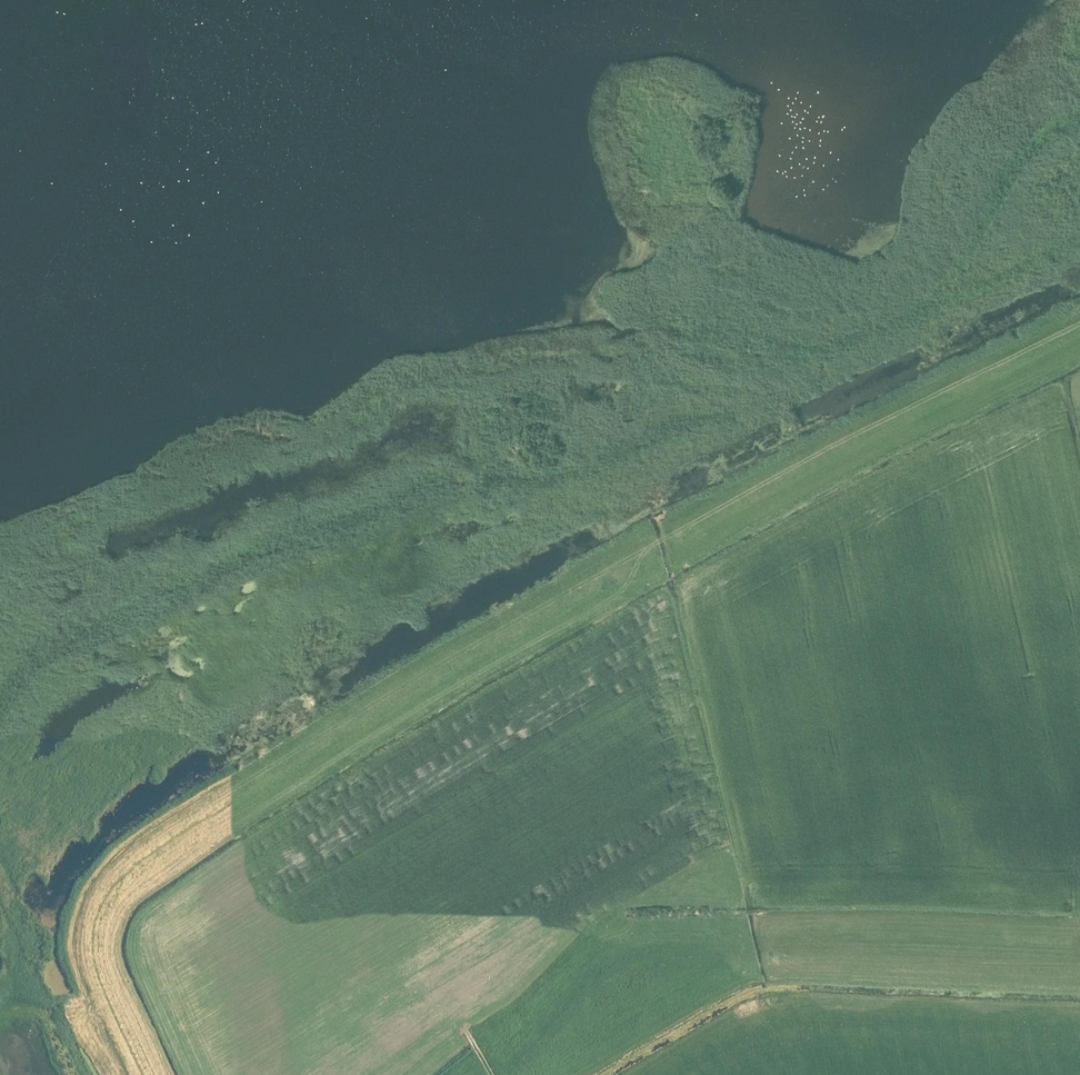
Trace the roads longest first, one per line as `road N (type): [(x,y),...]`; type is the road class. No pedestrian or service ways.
road 1 (track): [(733,418),(666,429),(581,473),(542,483),(478,475),(439,481),(50,648),(26,660),(0,694)]

